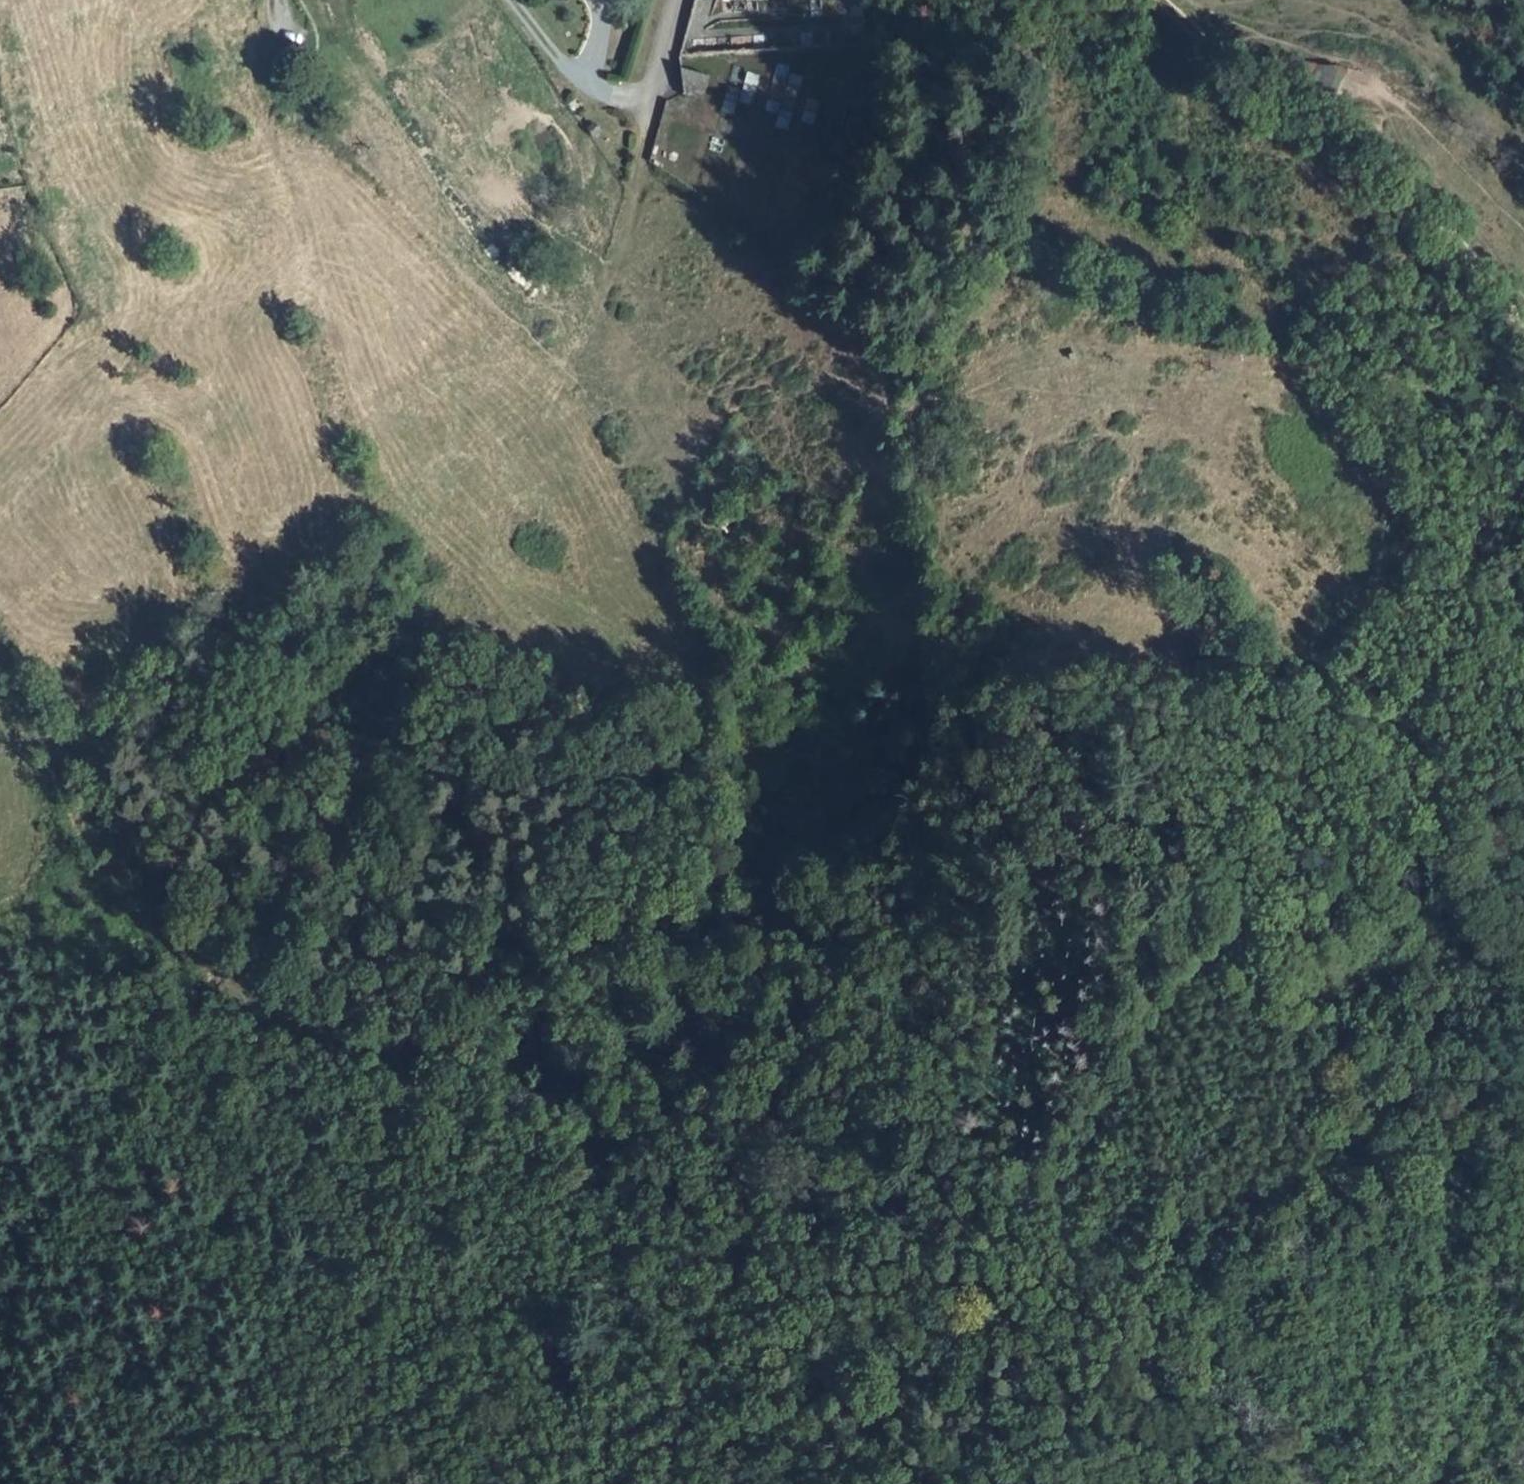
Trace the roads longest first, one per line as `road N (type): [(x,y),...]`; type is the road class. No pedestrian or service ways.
road 1 (track): [(1162,0),(1205,39),(1322,102),(1445,203),(1523,298)]
road 2 (unclassified): [(636,158),(675,0)]

